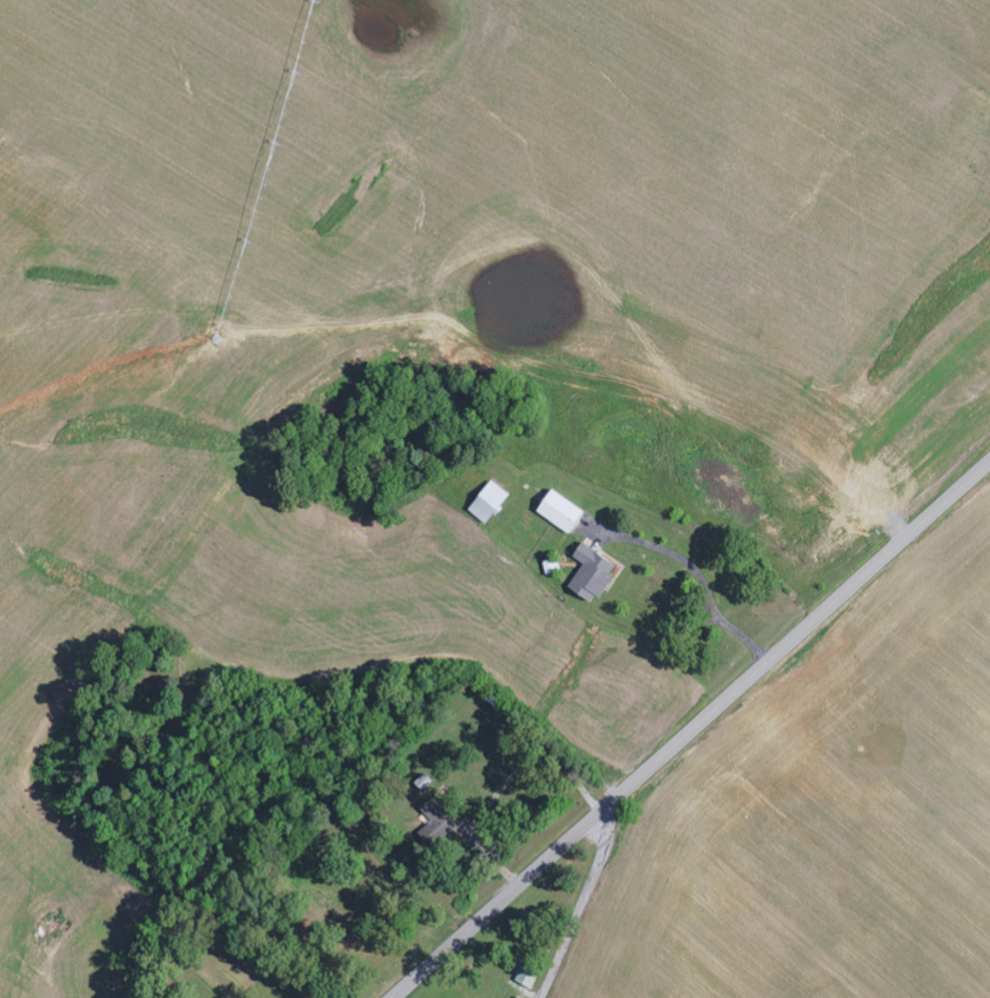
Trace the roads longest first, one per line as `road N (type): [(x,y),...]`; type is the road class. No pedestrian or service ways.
road 1 (secondary): [(392,997),(989,462)]
road 2 (residential): [(543,997),(599,867),(603,812)]

